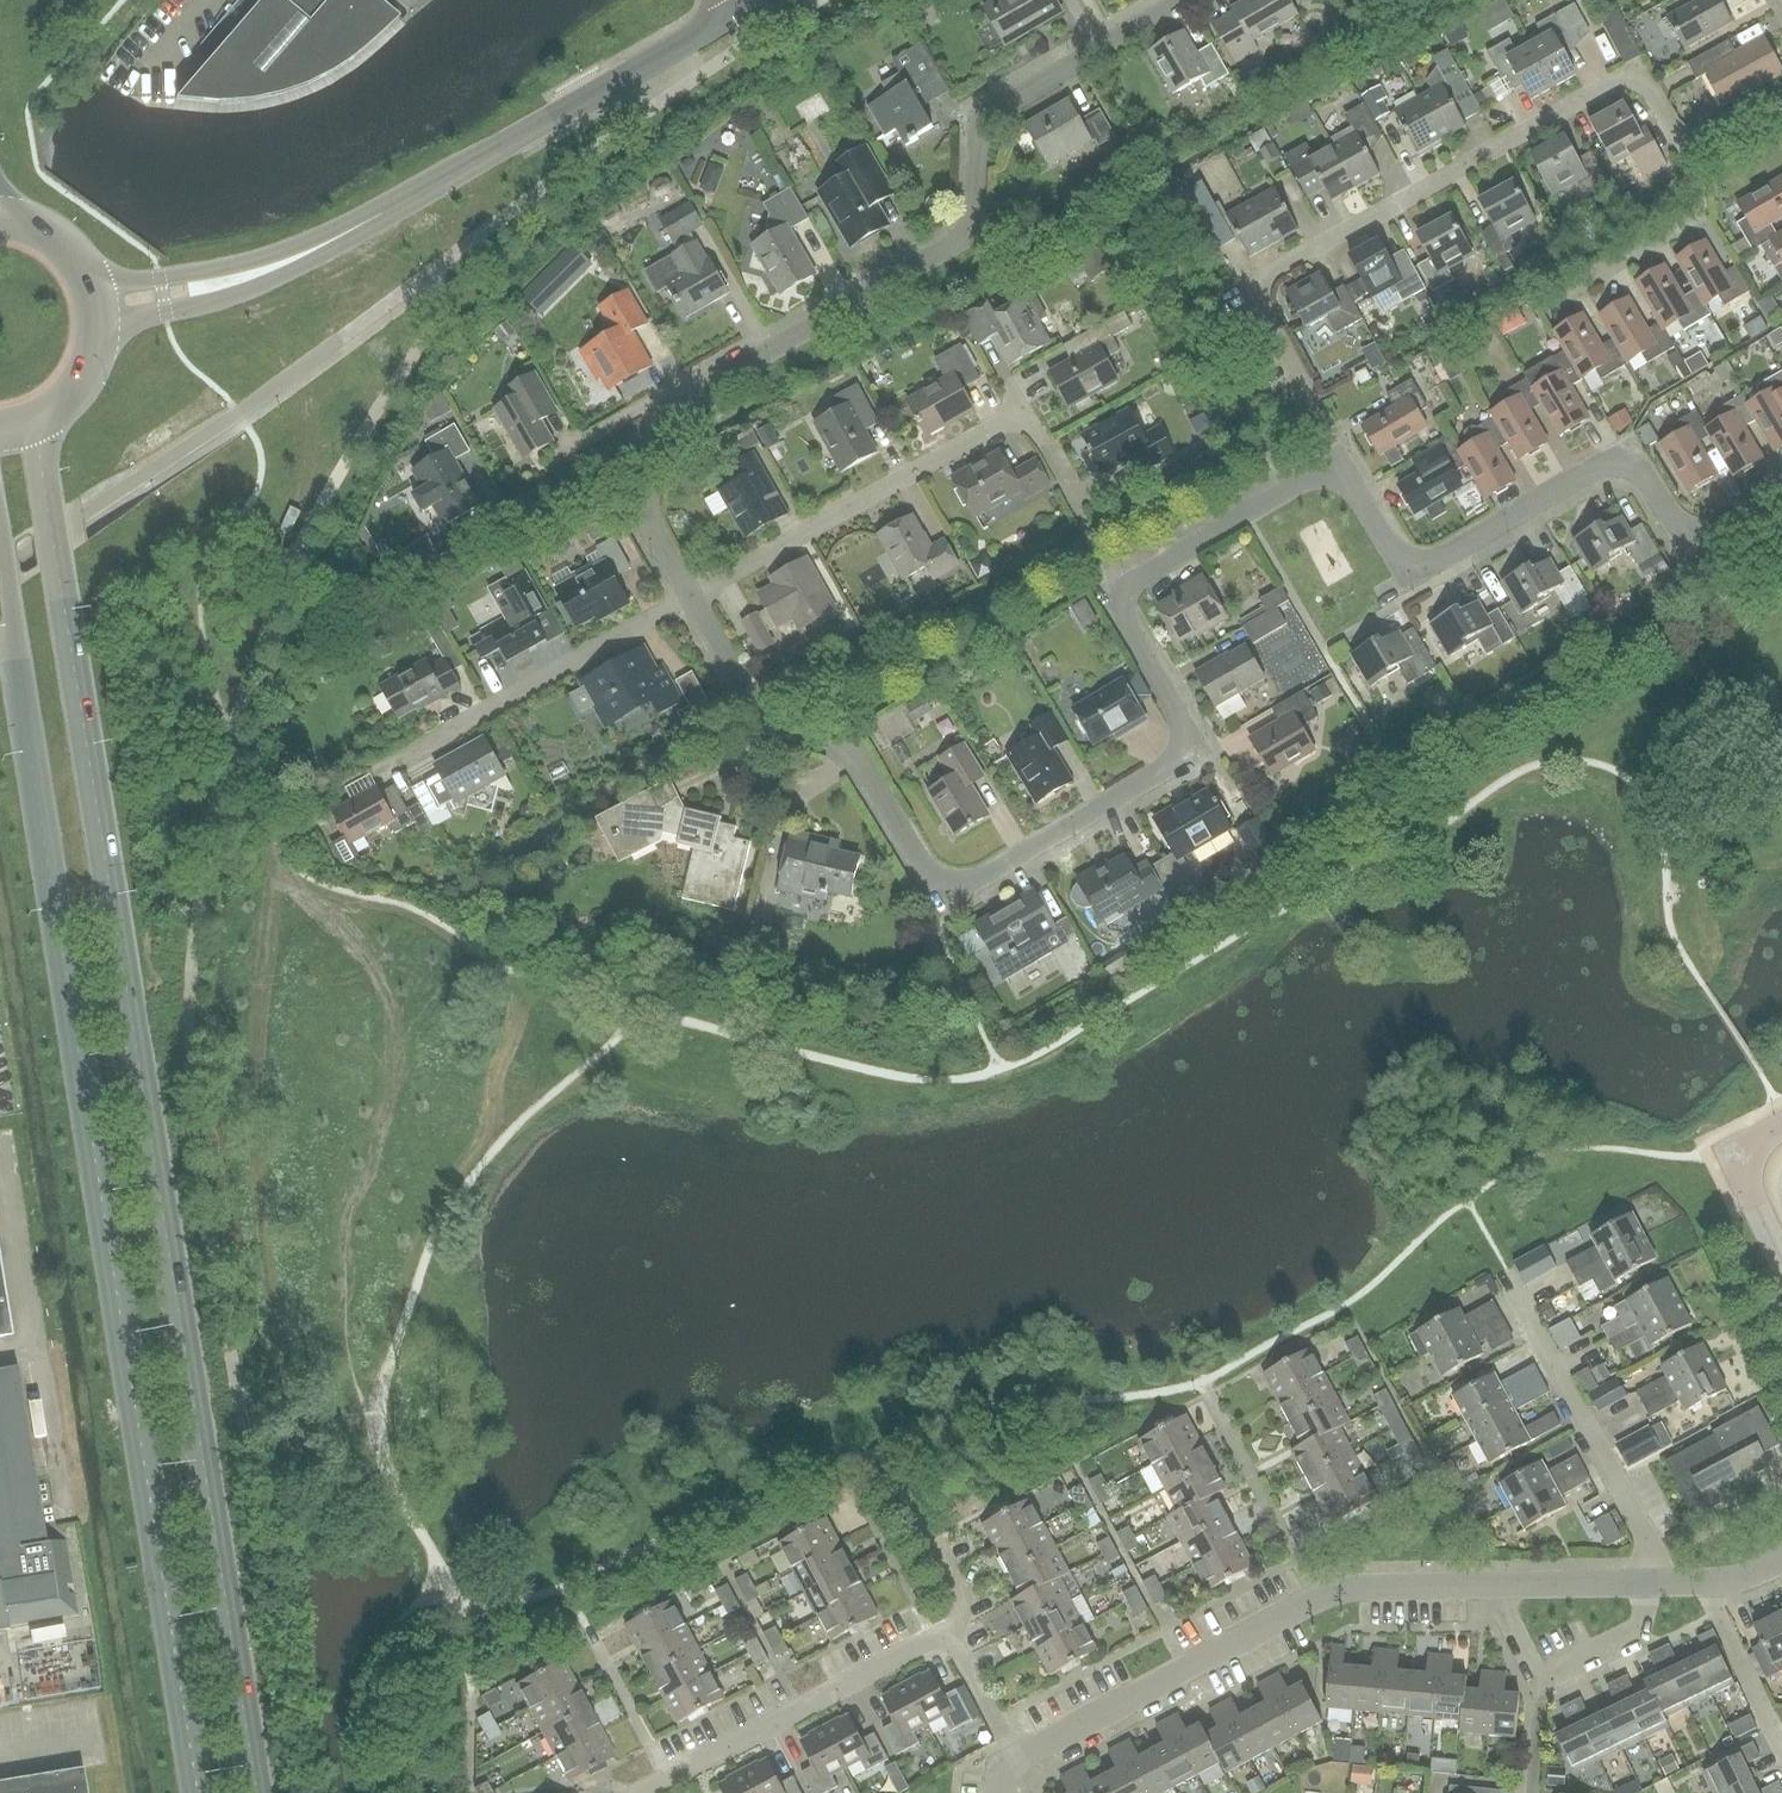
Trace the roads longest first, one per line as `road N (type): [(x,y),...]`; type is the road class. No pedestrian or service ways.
road 1 (primary): [(257,1792),(44,469),(50,412)]
road 2 (primary): [(0,524),(199,1792)]
road 3 (residential): [(675,596),(737,723),(843,738),(917,885),(956,885),(1181,756),(1106,597),(1331,462)]
road 4 (residential): [(675,596),(633,485),(639,437),(661,384),(810,292),(940,227),(964,132),(980,105),(1183,0)]
road 5 (residential): [(1692,162),(1624,72),(1237,299),(1331,462)]
road 6 (residential): [(1331,462),(1403,578),(1619,458),(1687,542),(1781,490)]
road 7 (secondary): [(234,280),(397,207),(738,15)]
road 8 (residential): [(1014,1757),(1318,1597),(1357,1585),(1488,1583)]
road 9 (residential): [(675,596),(1025,418)]
road 10 (residential): [(364,753),(675,596)]
road 11 (residential): [(1650,1585),(1650,1539),(1508,1273)]
road 12 (residential): [(644,1792),(948,1630)]
road 13 (residential): [(1488,1583),(1541,1679),(1639,1628),(1650,1585)]
road 14 (residential): [(1554,294),(1686,220),(1692,162)]
road 15 (residential): [(1781,1747),(1707,1586)]
road 16 (unclassified): [(1781,1258),(1732,1153),(1781,1127)]
road 17 (residential): [(1488,1583),(1650,1585)]
road 18 (secondary): [(98,327),(190,307),(234,280)]
road 19 (secondary): [(234,280),(184,275),(91,287)]
road 20 (residential): [(1014,1757),(948,1630)]

